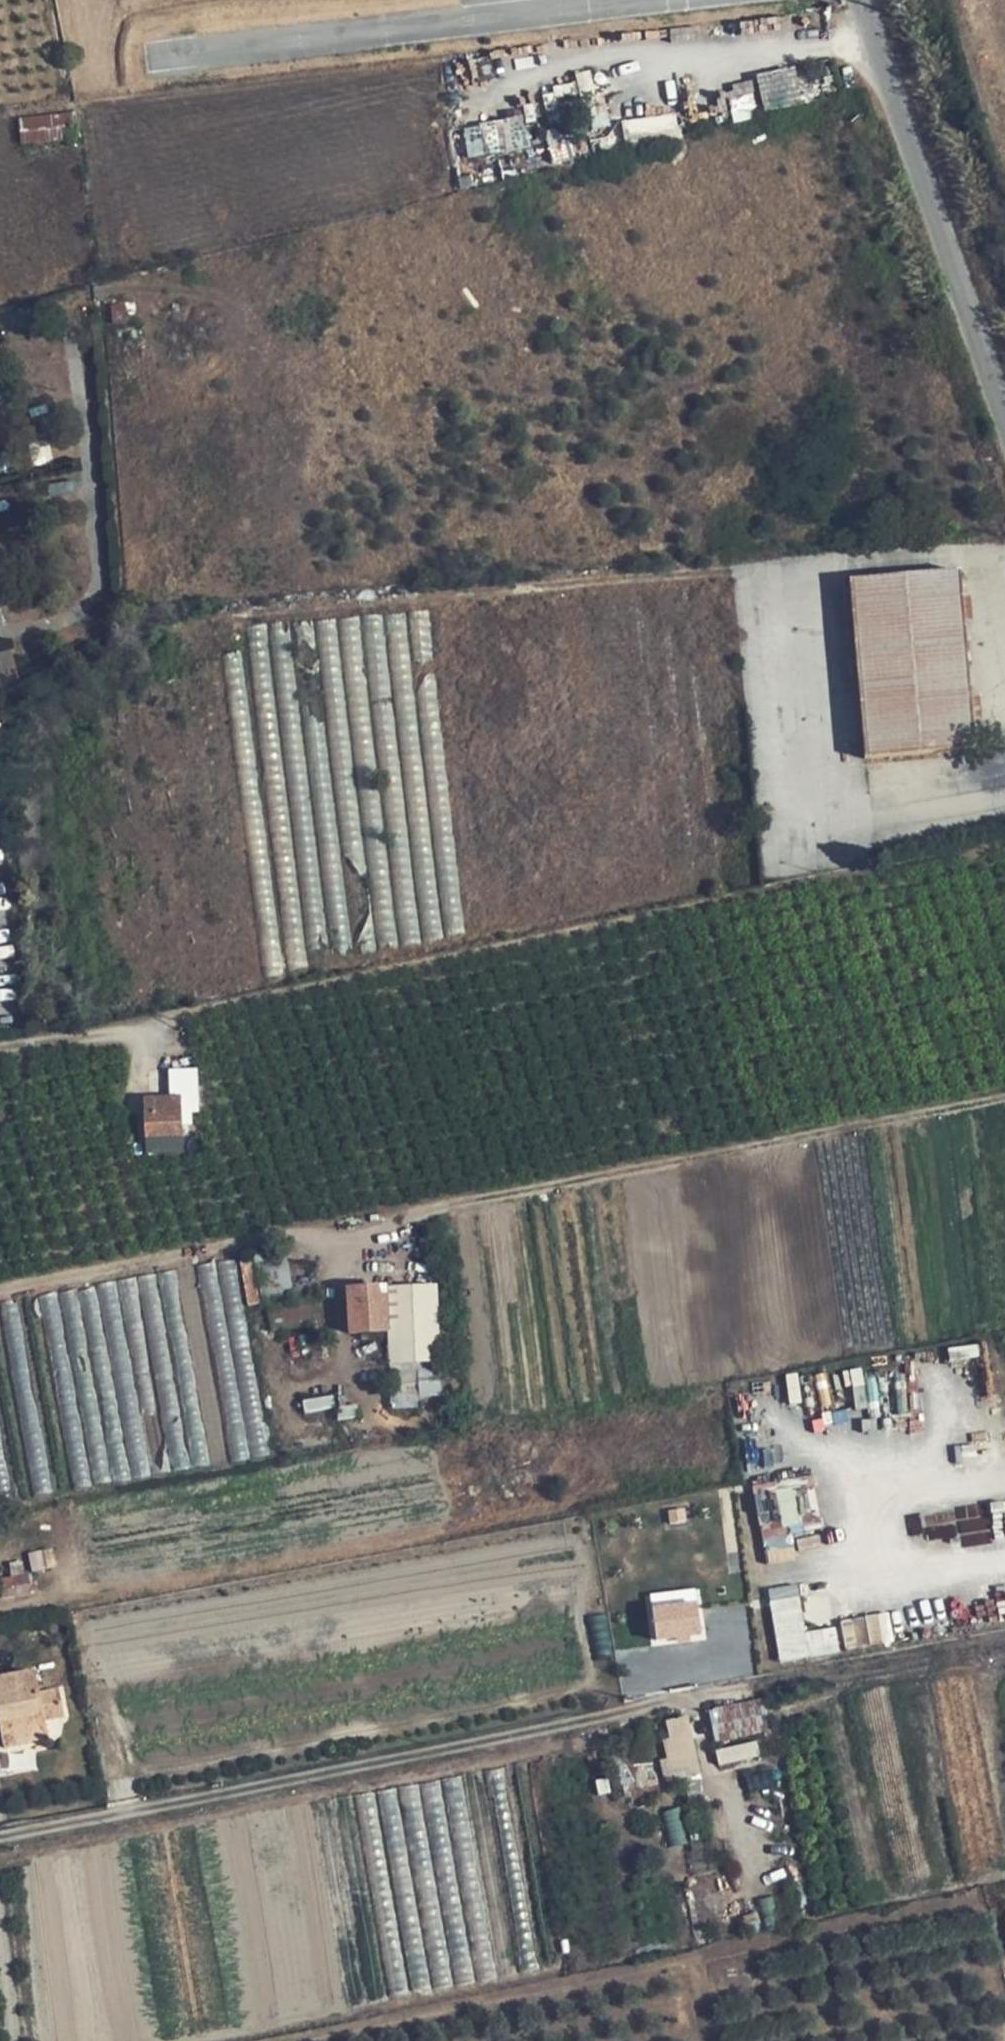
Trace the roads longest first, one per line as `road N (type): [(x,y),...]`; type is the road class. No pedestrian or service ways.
road 1 (unclassified): [(859,0),(1004,412)]

